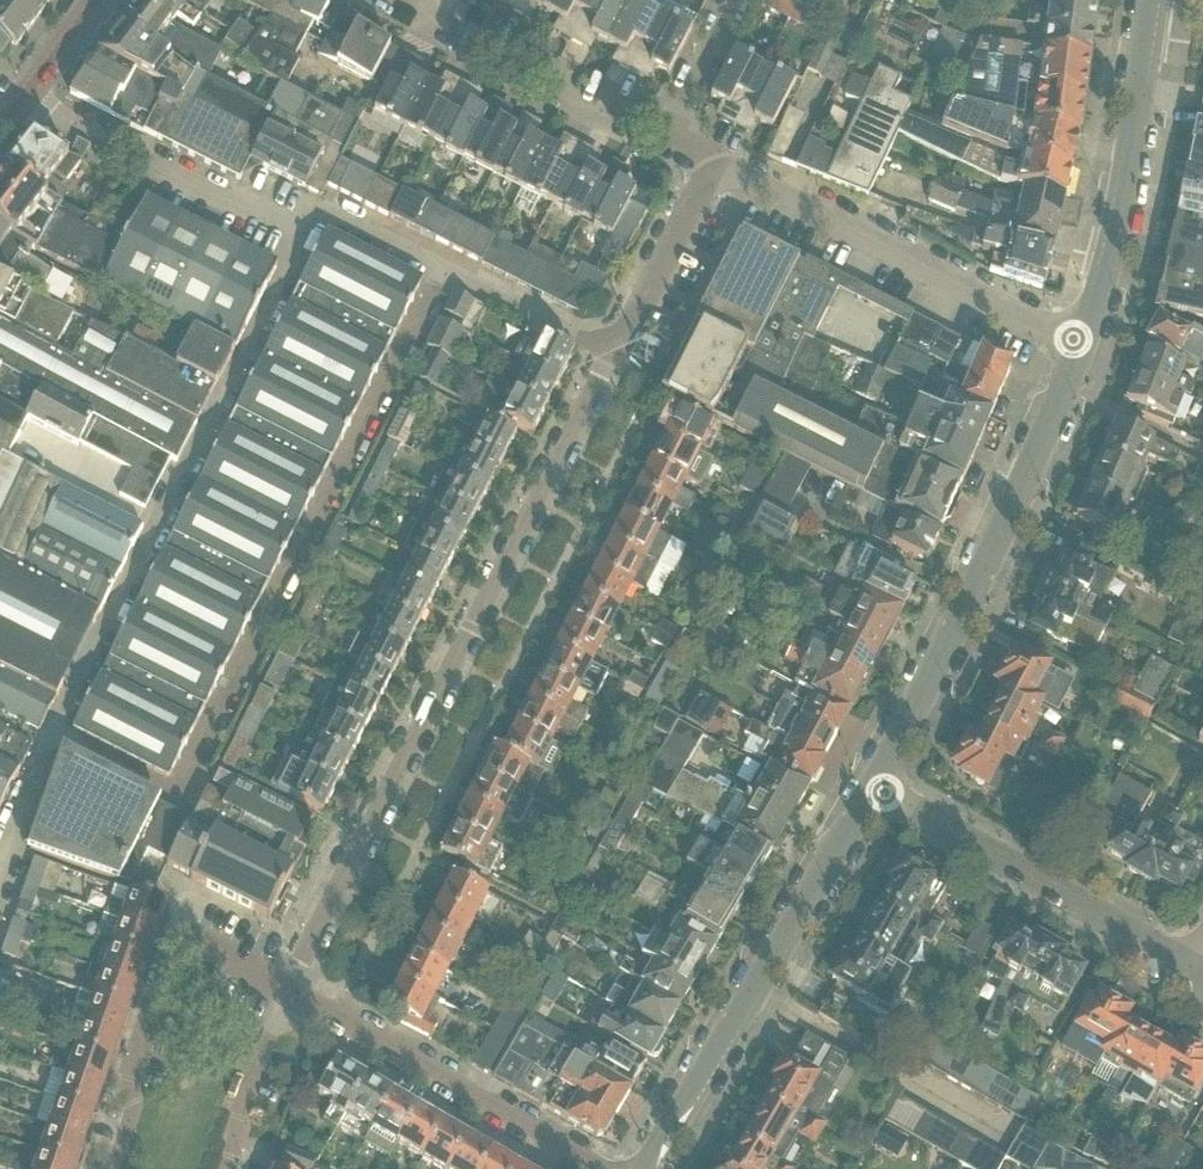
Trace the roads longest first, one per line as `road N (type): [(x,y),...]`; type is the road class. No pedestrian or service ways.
road 1 (residential): [(55,735),(174,797),(446,265)]
road 2 (residential): [(287,990),(614,351)]
road 3 (tertiary): [(868,783),(1080,346)]
road 4 (tertiary): [(645,1168),(868,783)]
road 5 (residential): [(1080,346),(724,169)]
road 6 (residential): [(1188,965),(868,783)]
road 7 (residential): [(287,990),(192,937),(106,1168)]
road 8 (tertiary): [(1080,346),(1105,262),(1155,0)]
road 9 (residential): [(593,1168),(287,990)]
road 10 (residential): [(160,524),(289,269),(298,220)]
road 11 (residential): [(298,220),(264,218),(25,95)]
road 12 (residential): [(671,128),(407,0)]
road 13 (residential): [(55,735),(160,524)]
road 14 (residential): [(614,351),(703,176),(724,169)]
road 15 (residential): [(614,351),(446,265)]
road 16 (residential): [(226,1168),(238,1116),(287,990)]
road 17 (residential): [(446,265),(331,209),(298,220)]
road 18 (residential): [(160,524),(22,453)]
road 19 (residential): [(0,872),(55,735)]
road 20 (residential): [(734,0),(671,128)]

